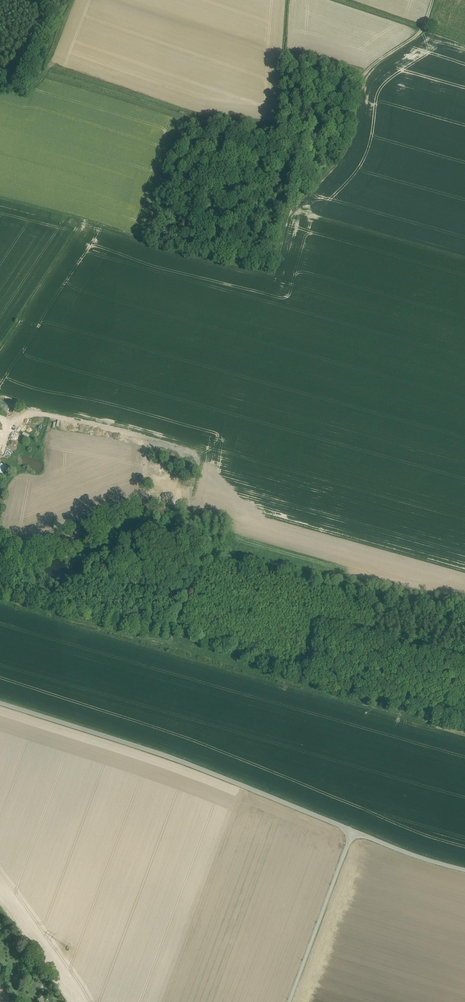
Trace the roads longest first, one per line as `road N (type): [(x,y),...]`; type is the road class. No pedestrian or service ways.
road 1 (track): [(433,0),(418,35),(363,75),(351,142),(293,206),(276,274),(0,197)]
road 2 (track): [(464,664),(0,537)]
road 3 (unclassified): [(353,831),(156,752),(0,702)]
road 4 (unclassified): [(289,1001),(353,831)]

